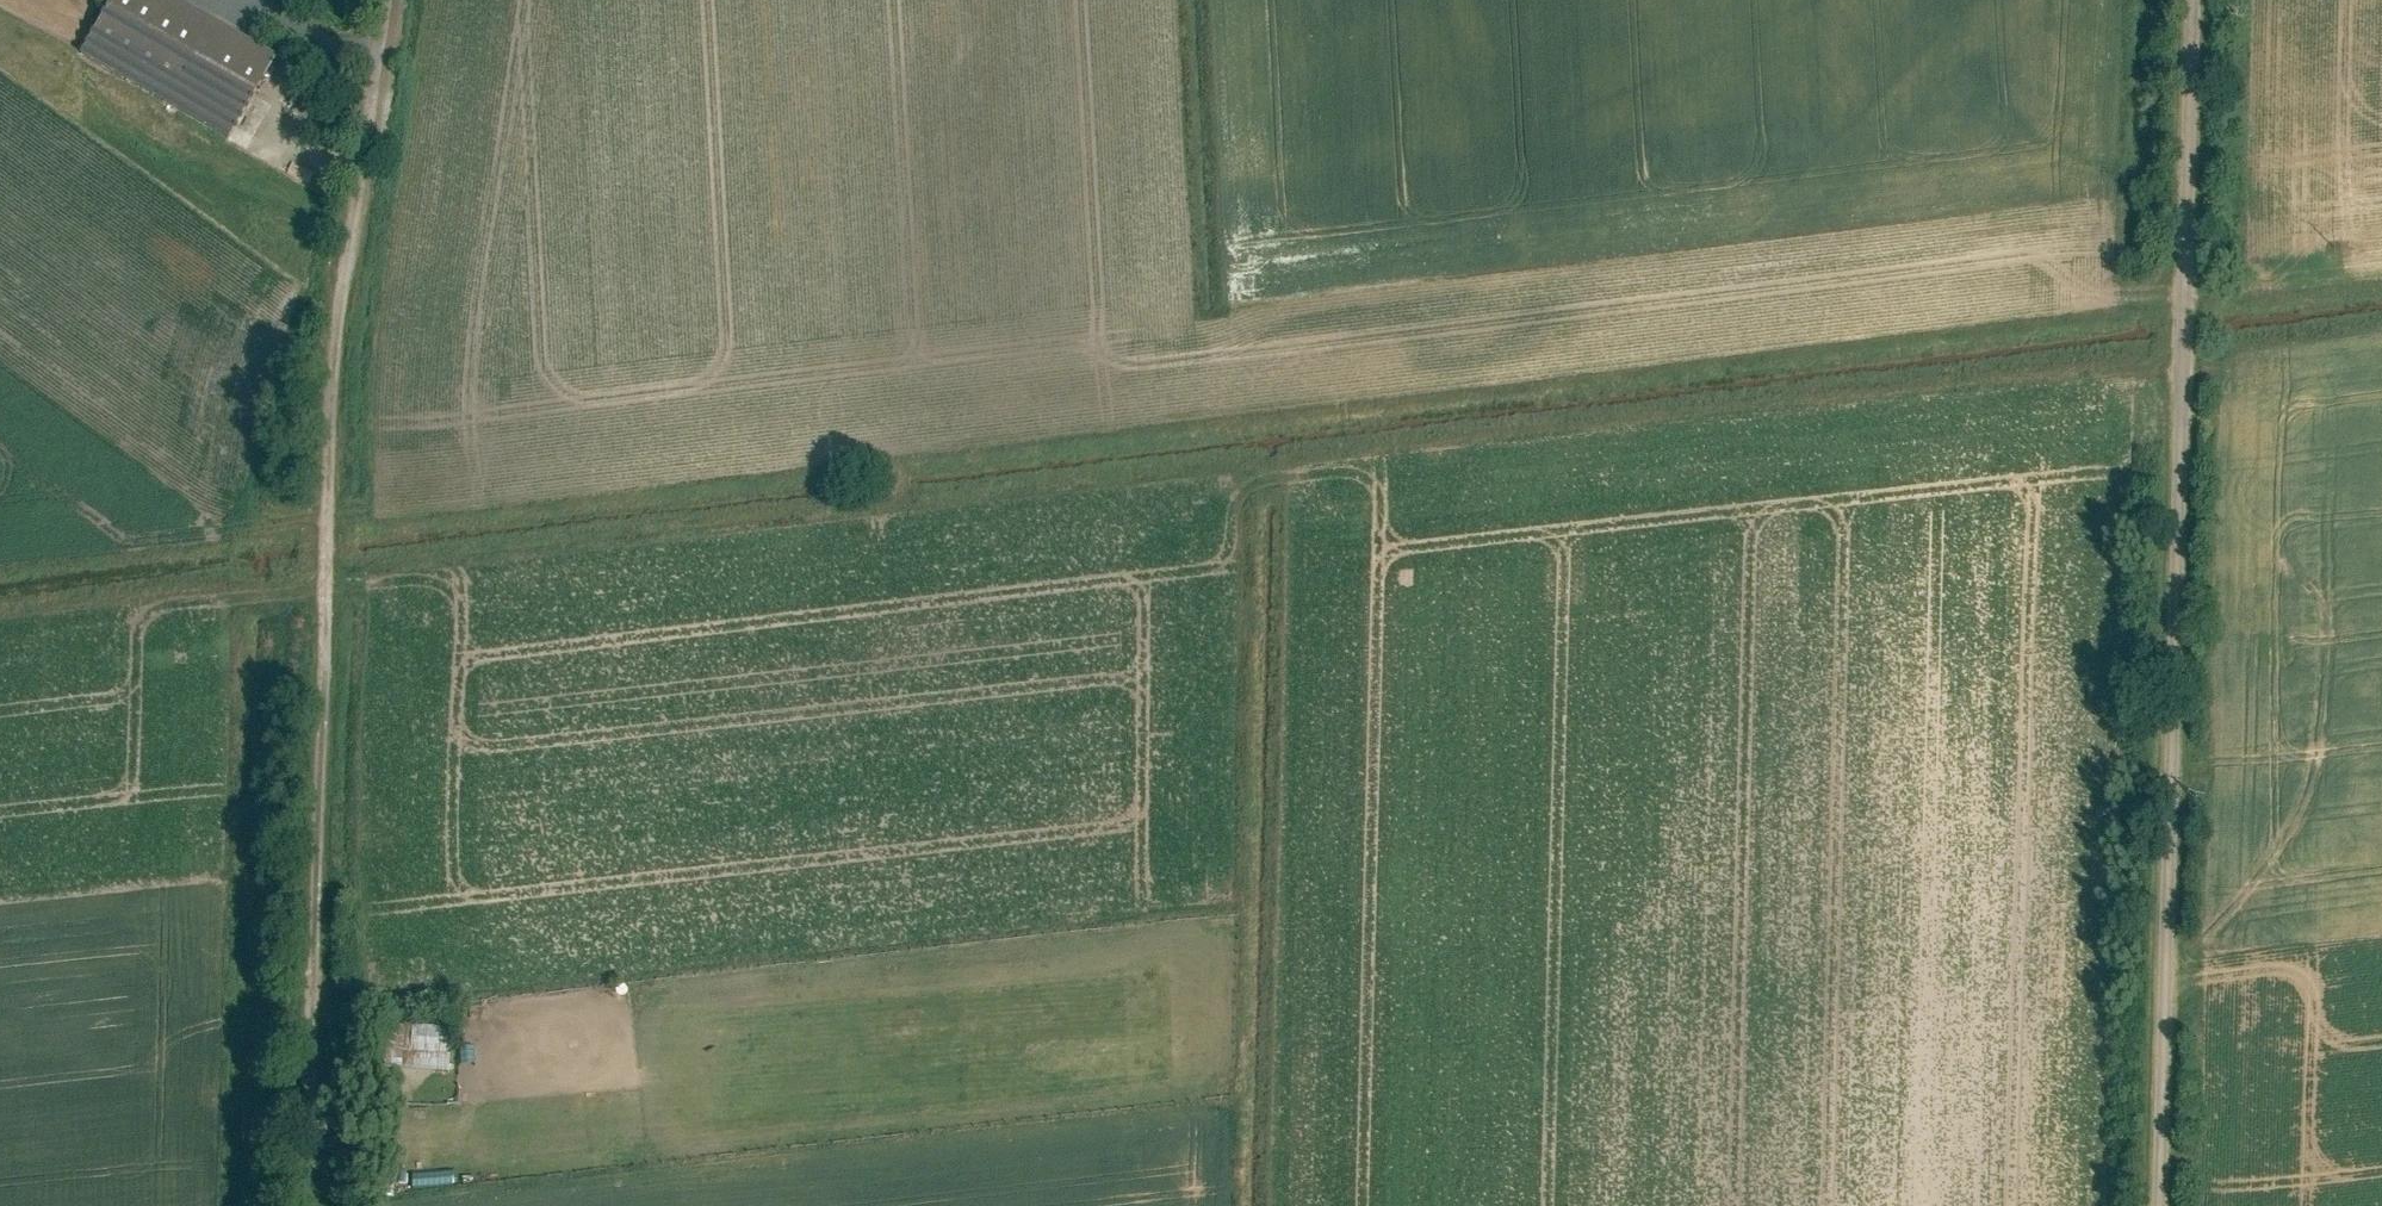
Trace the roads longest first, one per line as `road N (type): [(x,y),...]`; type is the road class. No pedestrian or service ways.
road 1 (track): [(295,1205),(314,391),(323,274),(367,0)]
road 2 (unclassified): [(2142,1205),(2177,0)]

